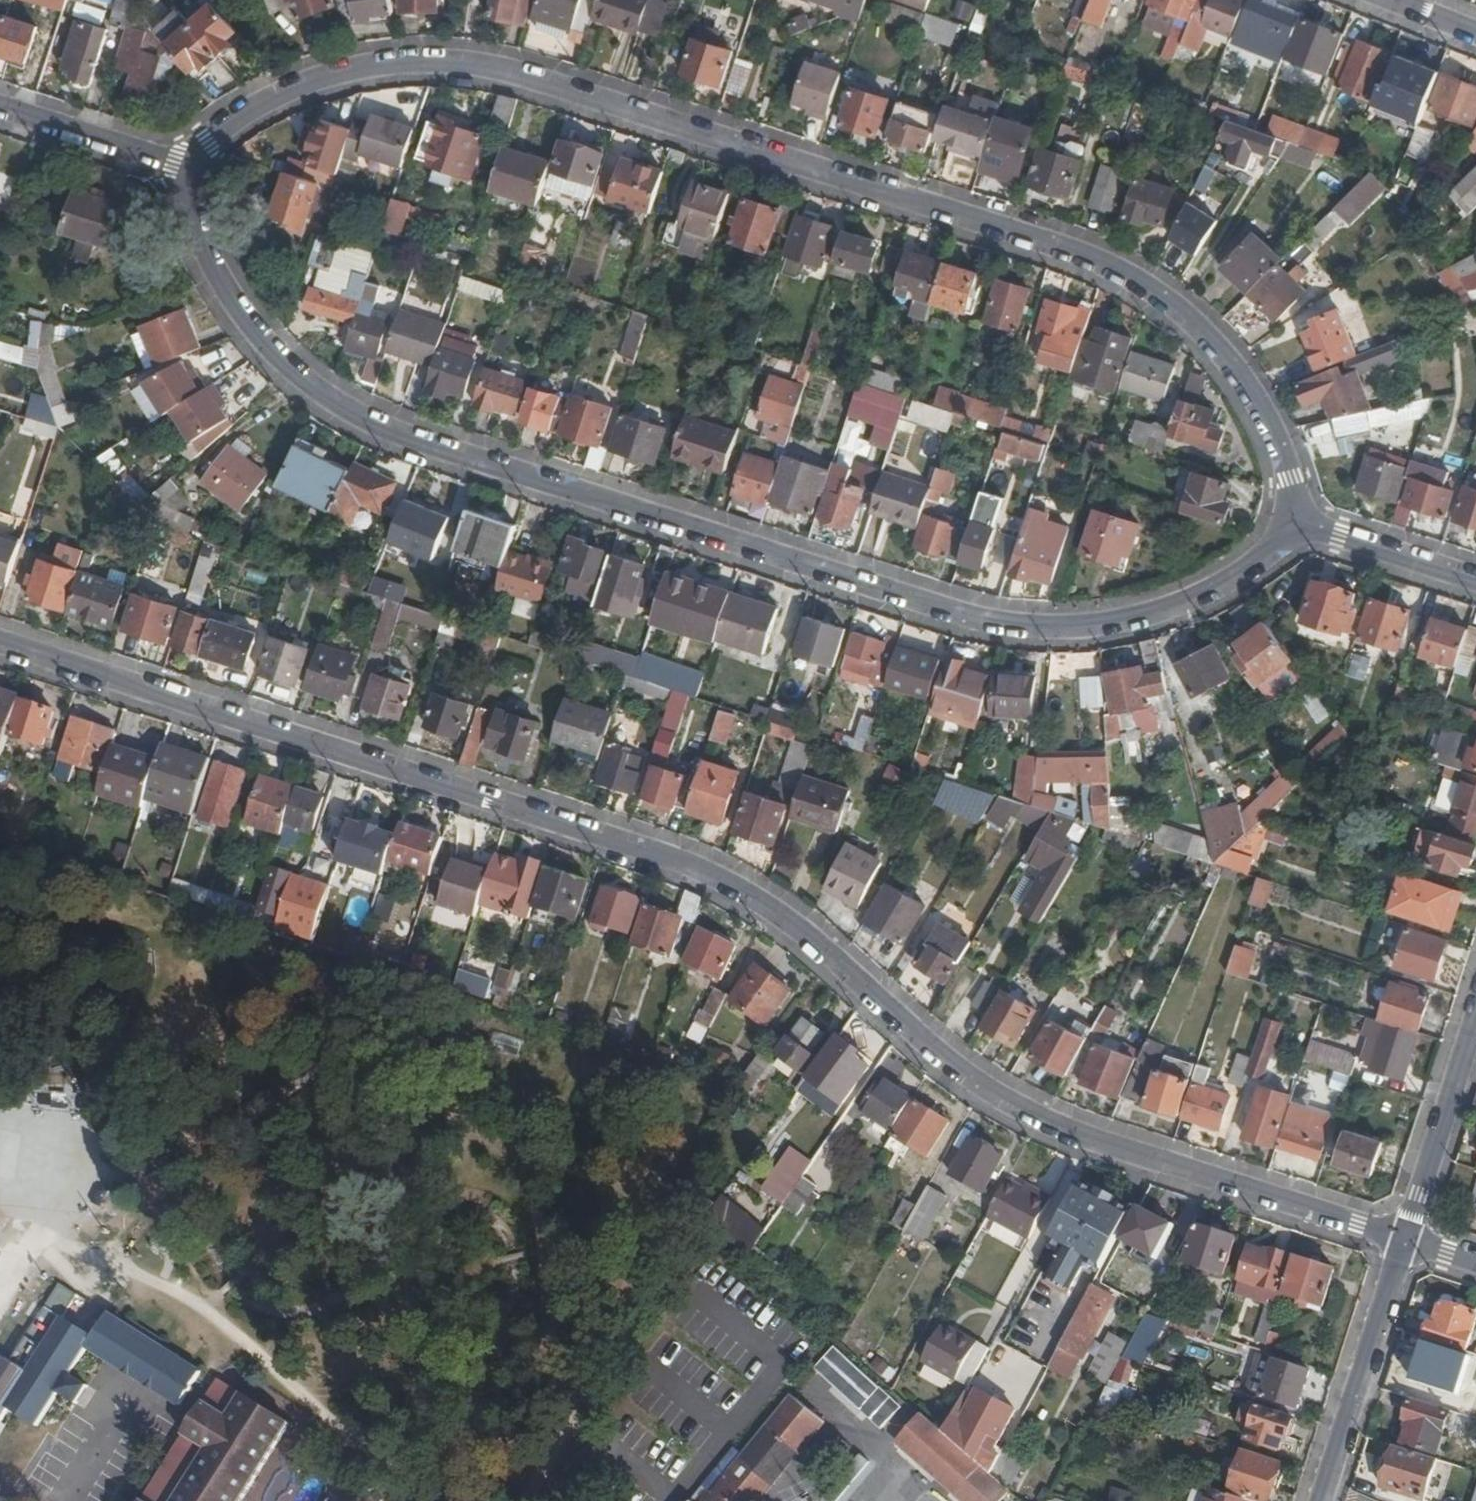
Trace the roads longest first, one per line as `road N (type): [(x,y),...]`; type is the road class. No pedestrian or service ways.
road 1 (residential): [(0,643),(696,870),(781,917),(959,1069),(1032,1115),(1405,1239)]
road 2 (residential): [(195,167),(202,245),(249,330),(330,404),(411,442),(1004,619),(1086,621),(1157,606),(1222,581),(1297,521)]
road 3 (residential): [(1297,521),(1277,433),(1233,361),(1148,285),(1083,252),(476,68),(396,67),(320,84),(254,112),(195,167)]
road 4 (residential): [(1405,1239),(1324,1500)]
road 5 (residential): [(1405,1239),(1475,1018)]
road 6 (residential): [(195,167),(0,106)]
road 7 (residential): [(1297,521),(1475,580)]

